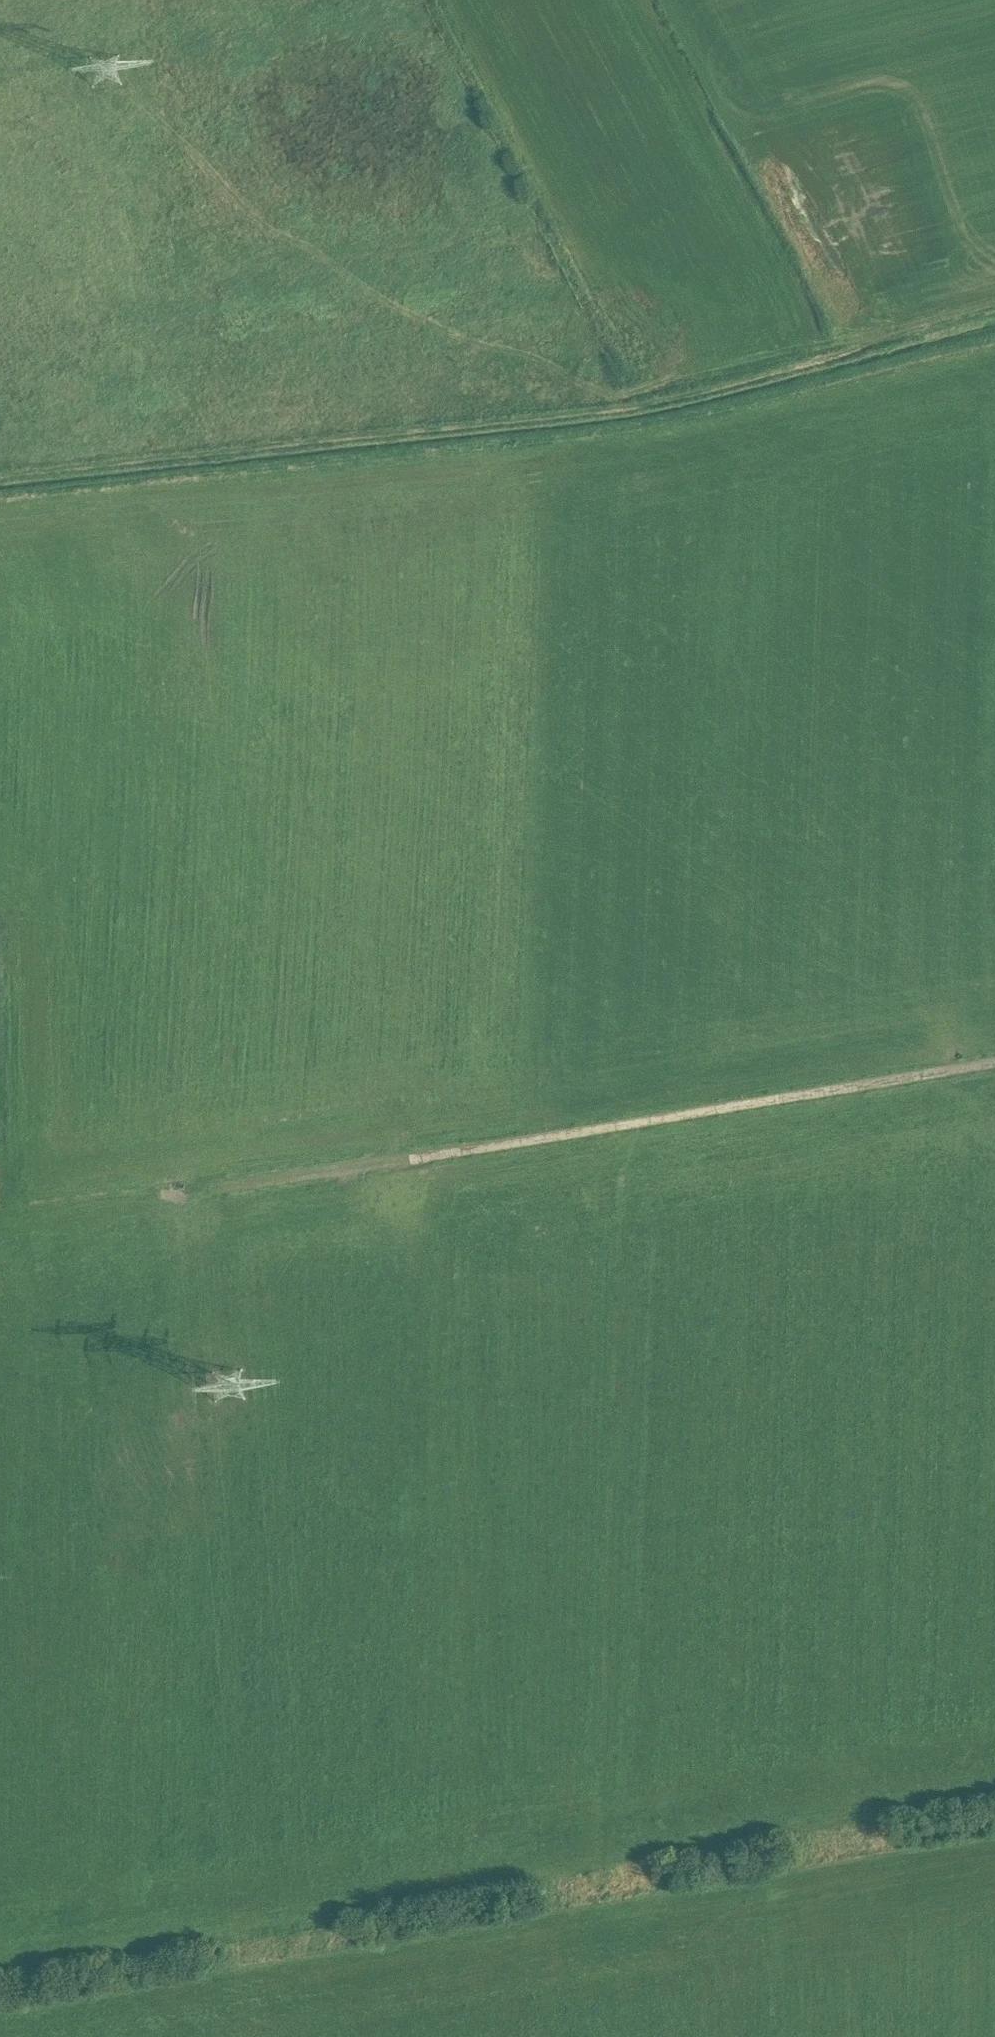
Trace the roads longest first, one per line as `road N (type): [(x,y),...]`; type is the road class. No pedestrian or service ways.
road 1 (track): [(994,319),(867,352),(834,343)]

